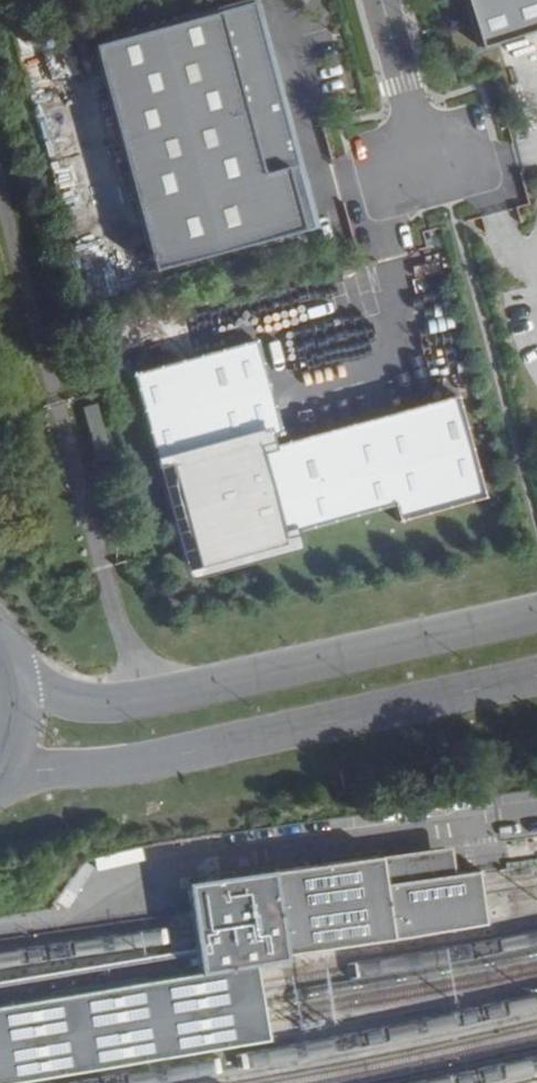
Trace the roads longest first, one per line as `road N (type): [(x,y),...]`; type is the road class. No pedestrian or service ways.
road 1 (secondary): [(0,778),(134,765),(536,681)]
road 2 (secondary): [(536,623),(152,701),(85,702),(9,670)]
road 3 (unclassified): [(438,162),(404,85),(382,0)]

